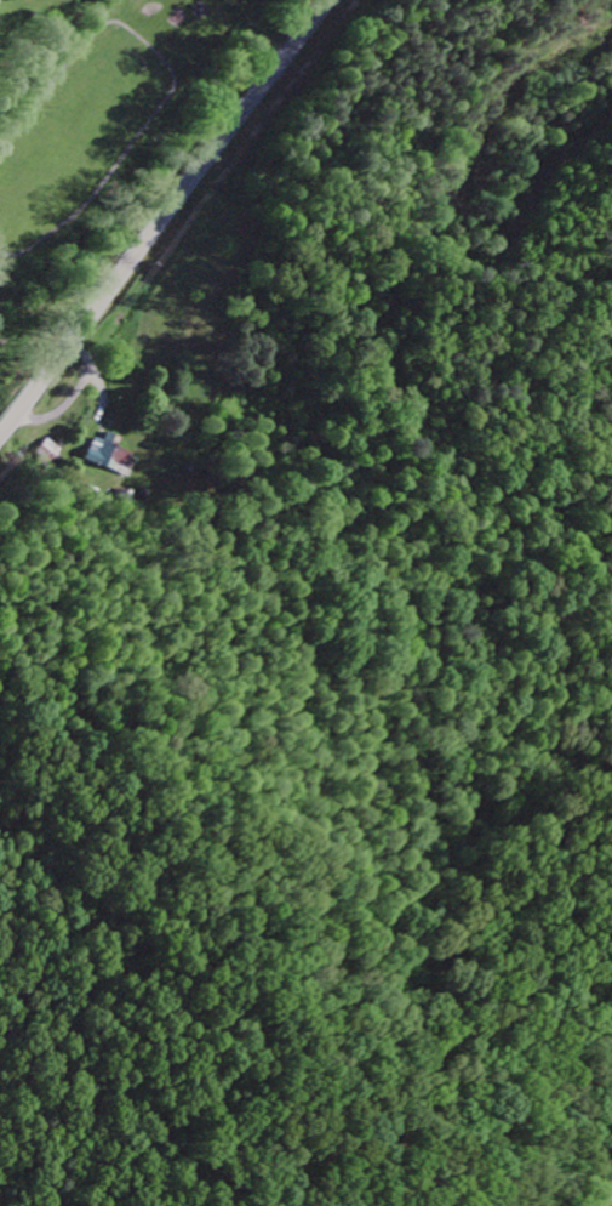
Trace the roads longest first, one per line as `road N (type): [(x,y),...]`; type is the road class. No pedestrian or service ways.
road 1 (secondary): [(0,435),(328,0)]

